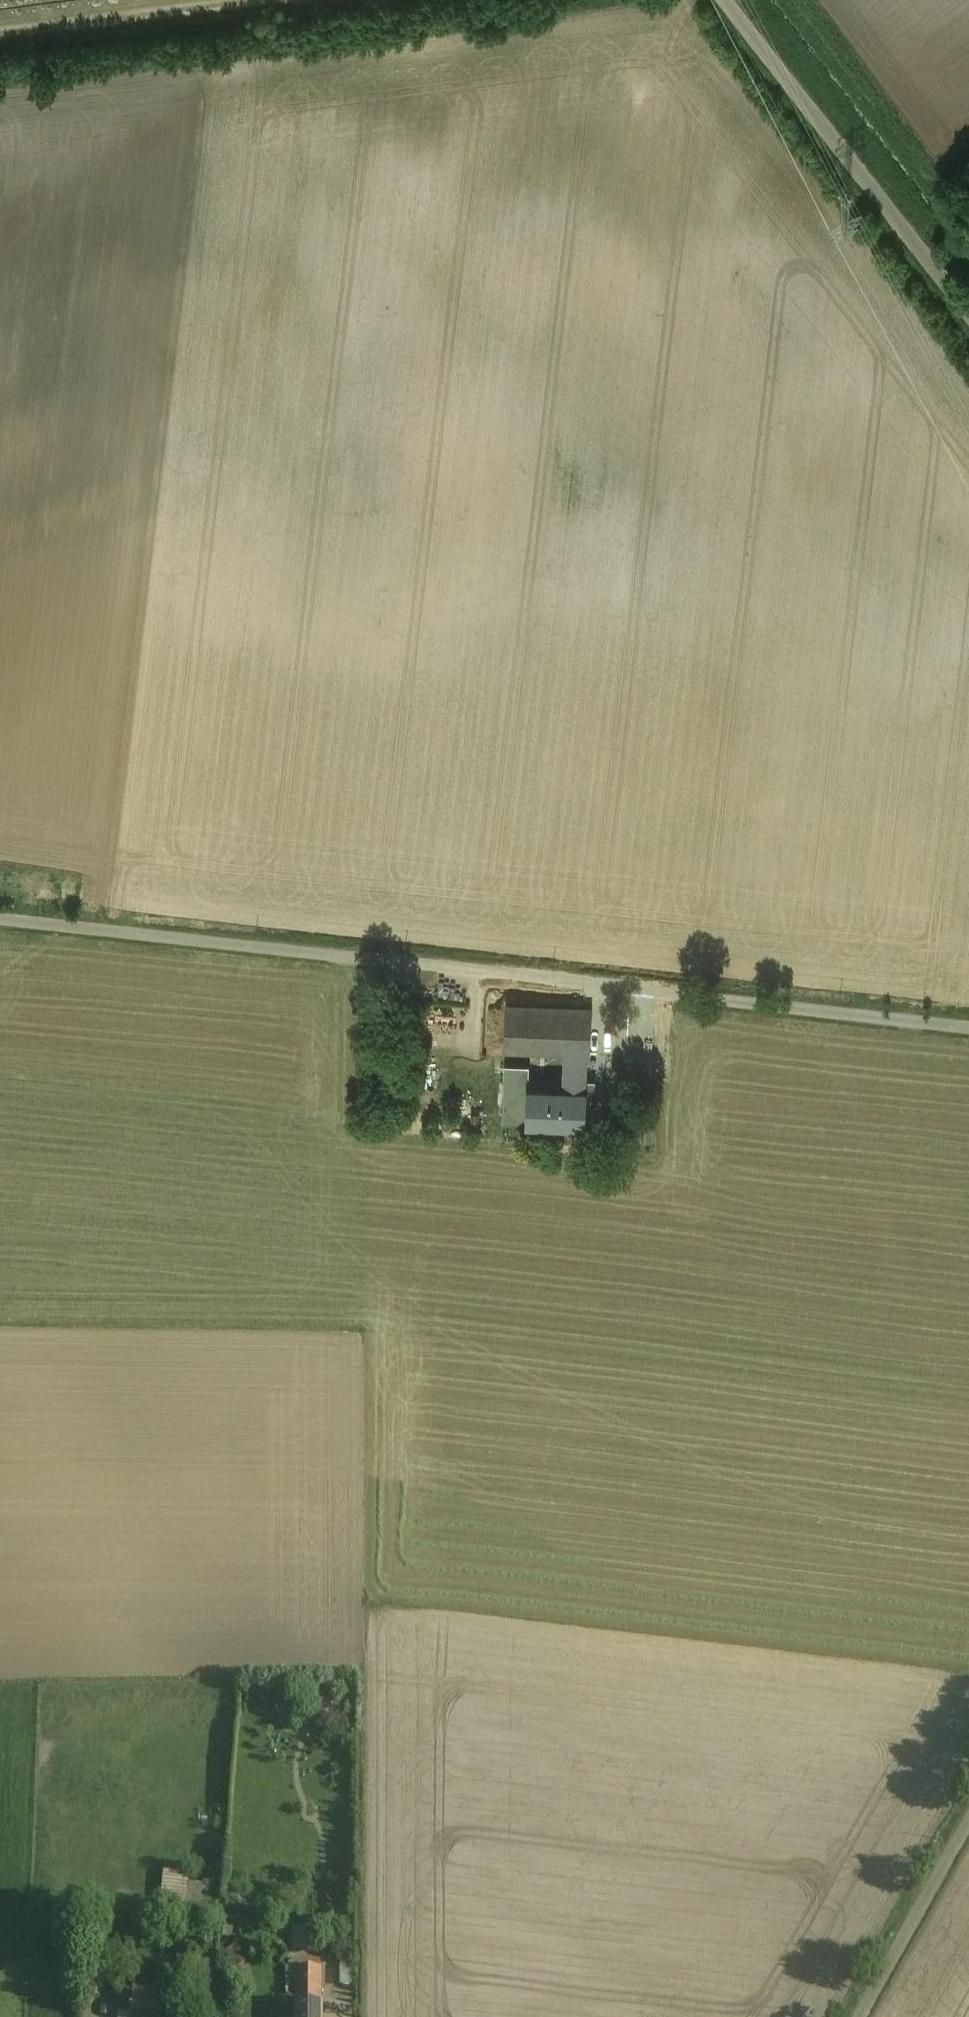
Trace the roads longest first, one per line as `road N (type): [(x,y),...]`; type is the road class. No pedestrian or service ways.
road 1 (unclassified): [(0,920),(968,1029)]
road 2 (unclassified): [(968,311),(726,0)]
road 3 (unclassified): [(968,1823),(860,2016)]

